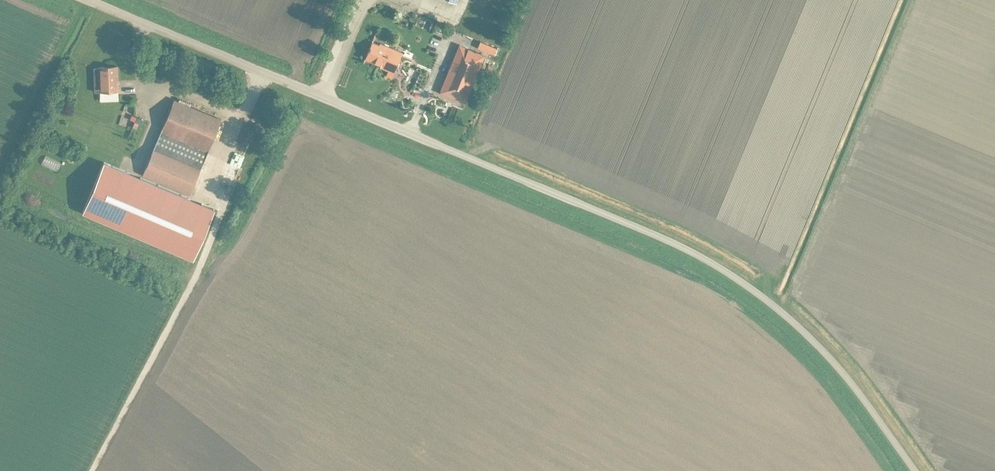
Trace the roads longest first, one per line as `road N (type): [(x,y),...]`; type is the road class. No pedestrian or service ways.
road 1 (unclassified): [(907,470),(802,337),(699,262),(310,90),(78,0)]

